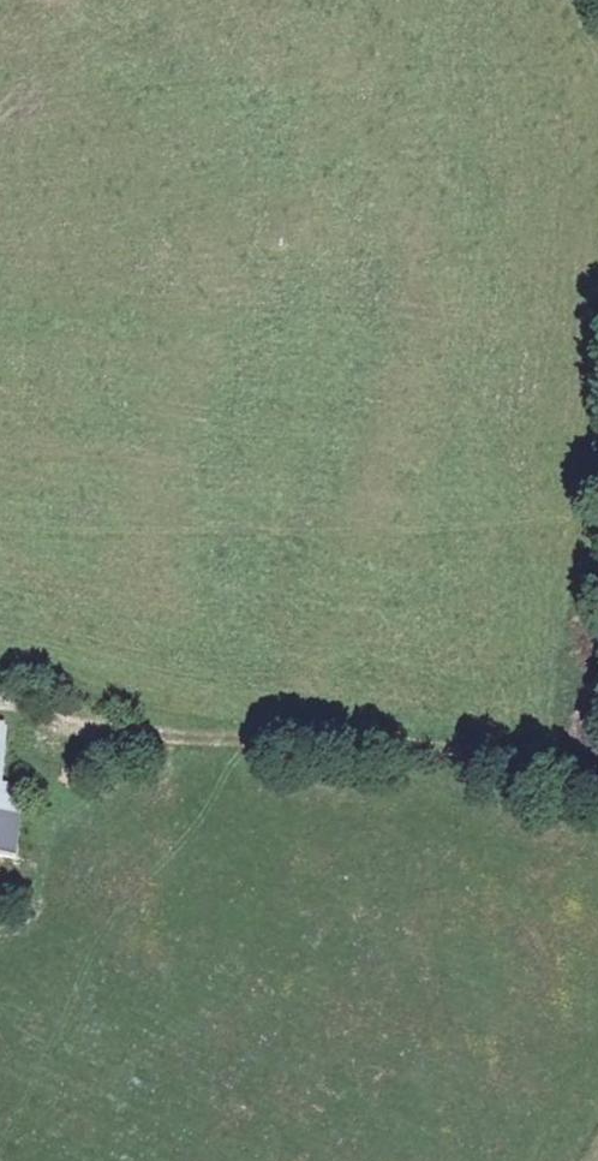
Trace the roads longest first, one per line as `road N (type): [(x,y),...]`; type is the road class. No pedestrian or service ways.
road 1 (track): [(0,702),(157,731),(597,780)]

